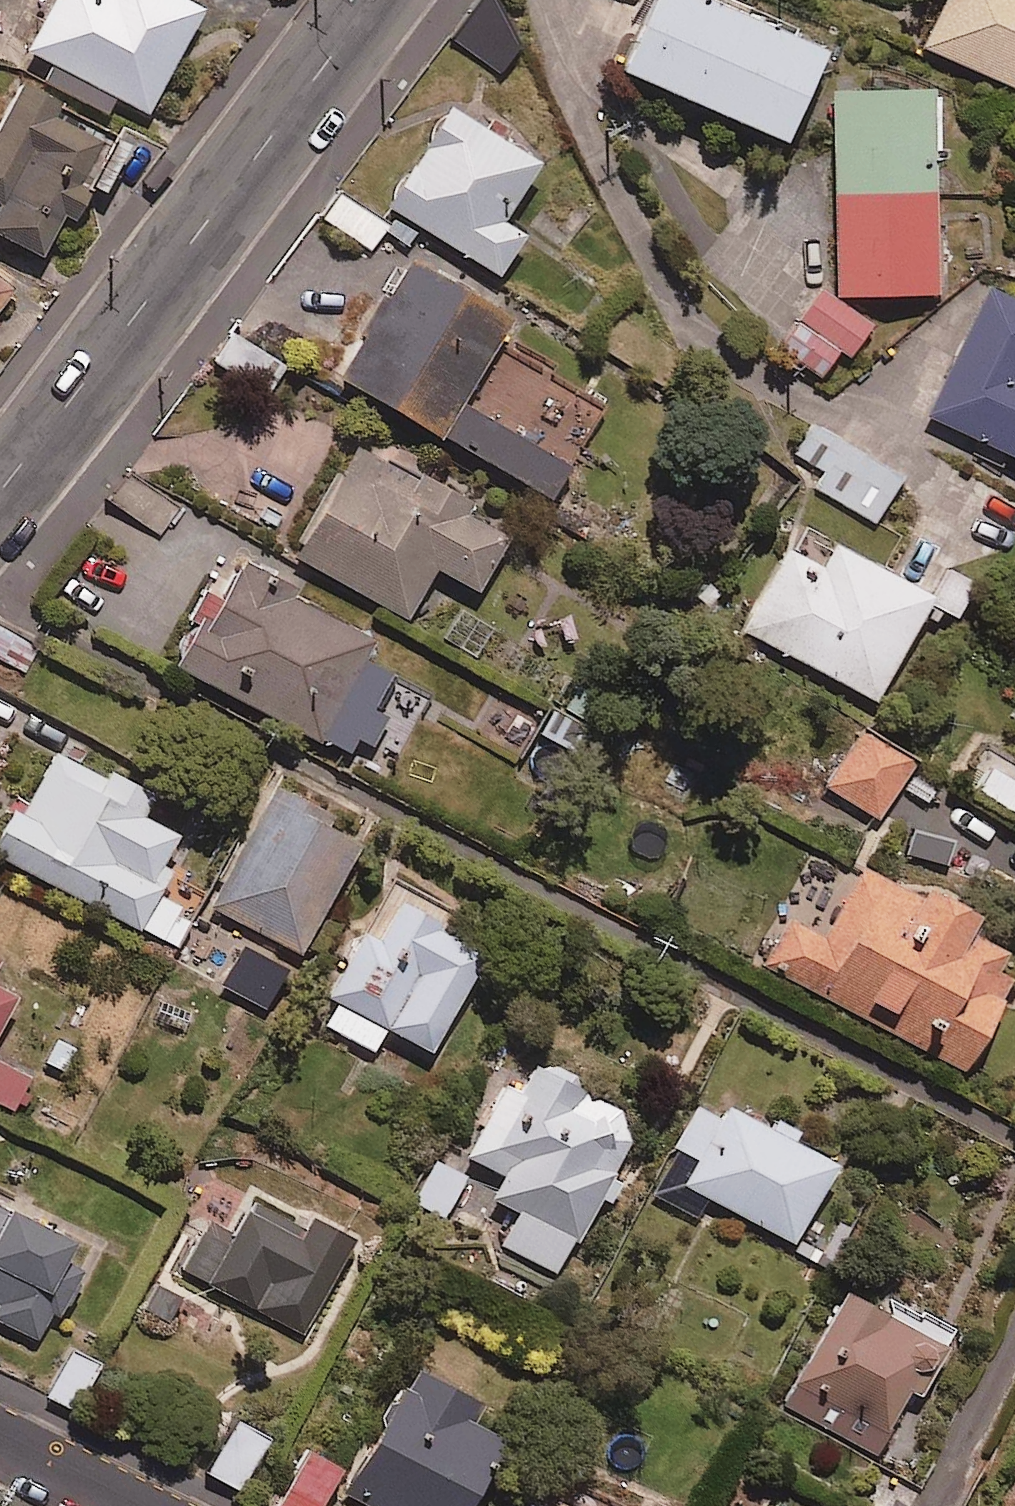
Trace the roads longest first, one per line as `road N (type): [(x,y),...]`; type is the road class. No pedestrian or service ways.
road 1 (tertiary): [(372,0),(0,486)]
road 2 (residential): [(0,1444),(122,1505)]

